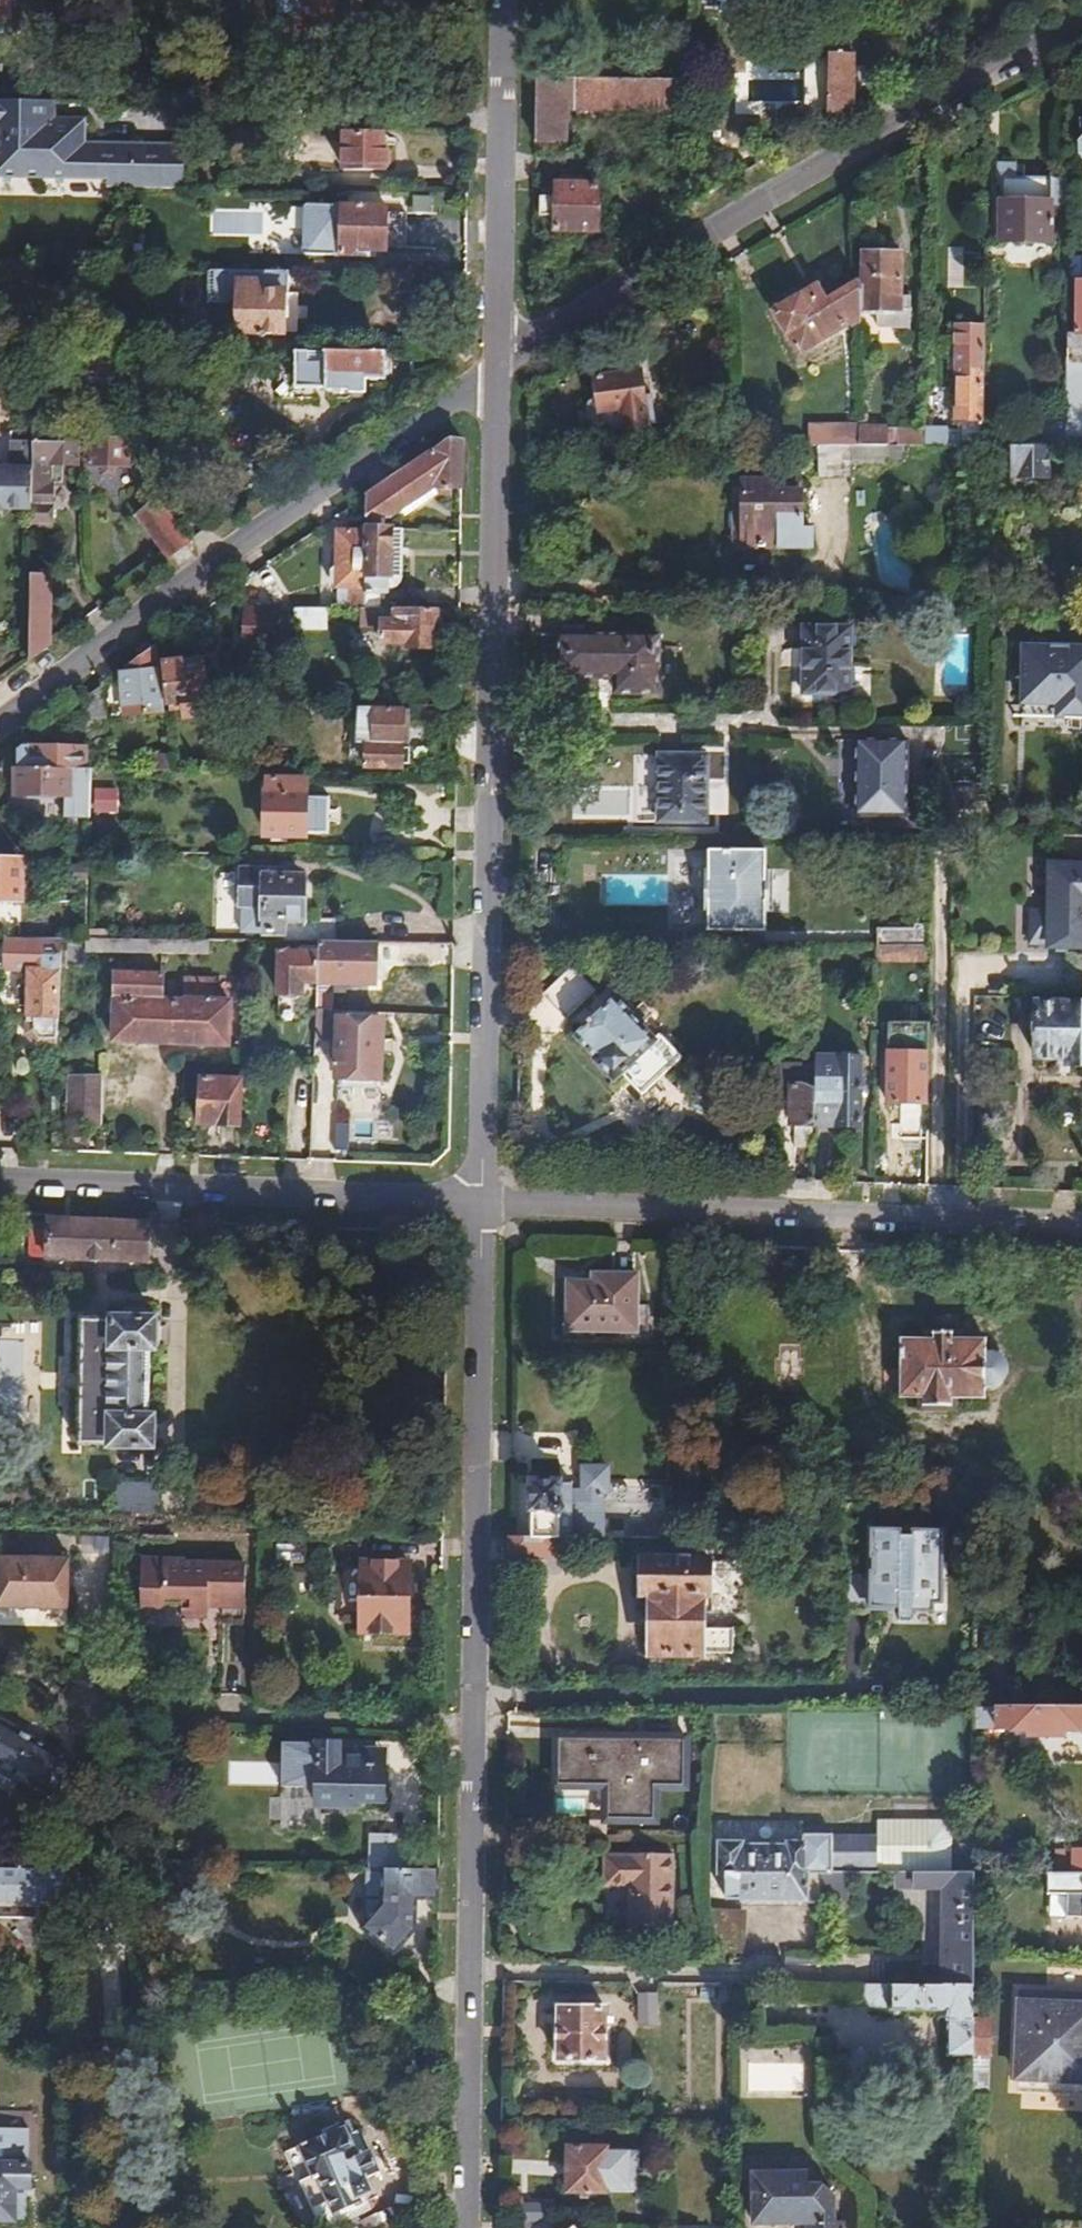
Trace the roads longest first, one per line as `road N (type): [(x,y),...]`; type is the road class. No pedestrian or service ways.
road 1 (residential): [(498,366),(482,1200)]
road 2 (residential): [(472,1971),(482,1200)]
road 3 (residential): [(498,366),(900,120),(1081,27)]
road 4 (residential): [(0,724),(498,366)]
road 5 (residential): [(1081,1228),(482,1200)]
road 6 (residential): [(482,1200),(0,1178)]
road 7 (residential): [(504,0),(498,366)]
road 8 (residential): [(472,1971),(814,1972)]
road 9 (residential): [(469,2227),(472,1971)]

